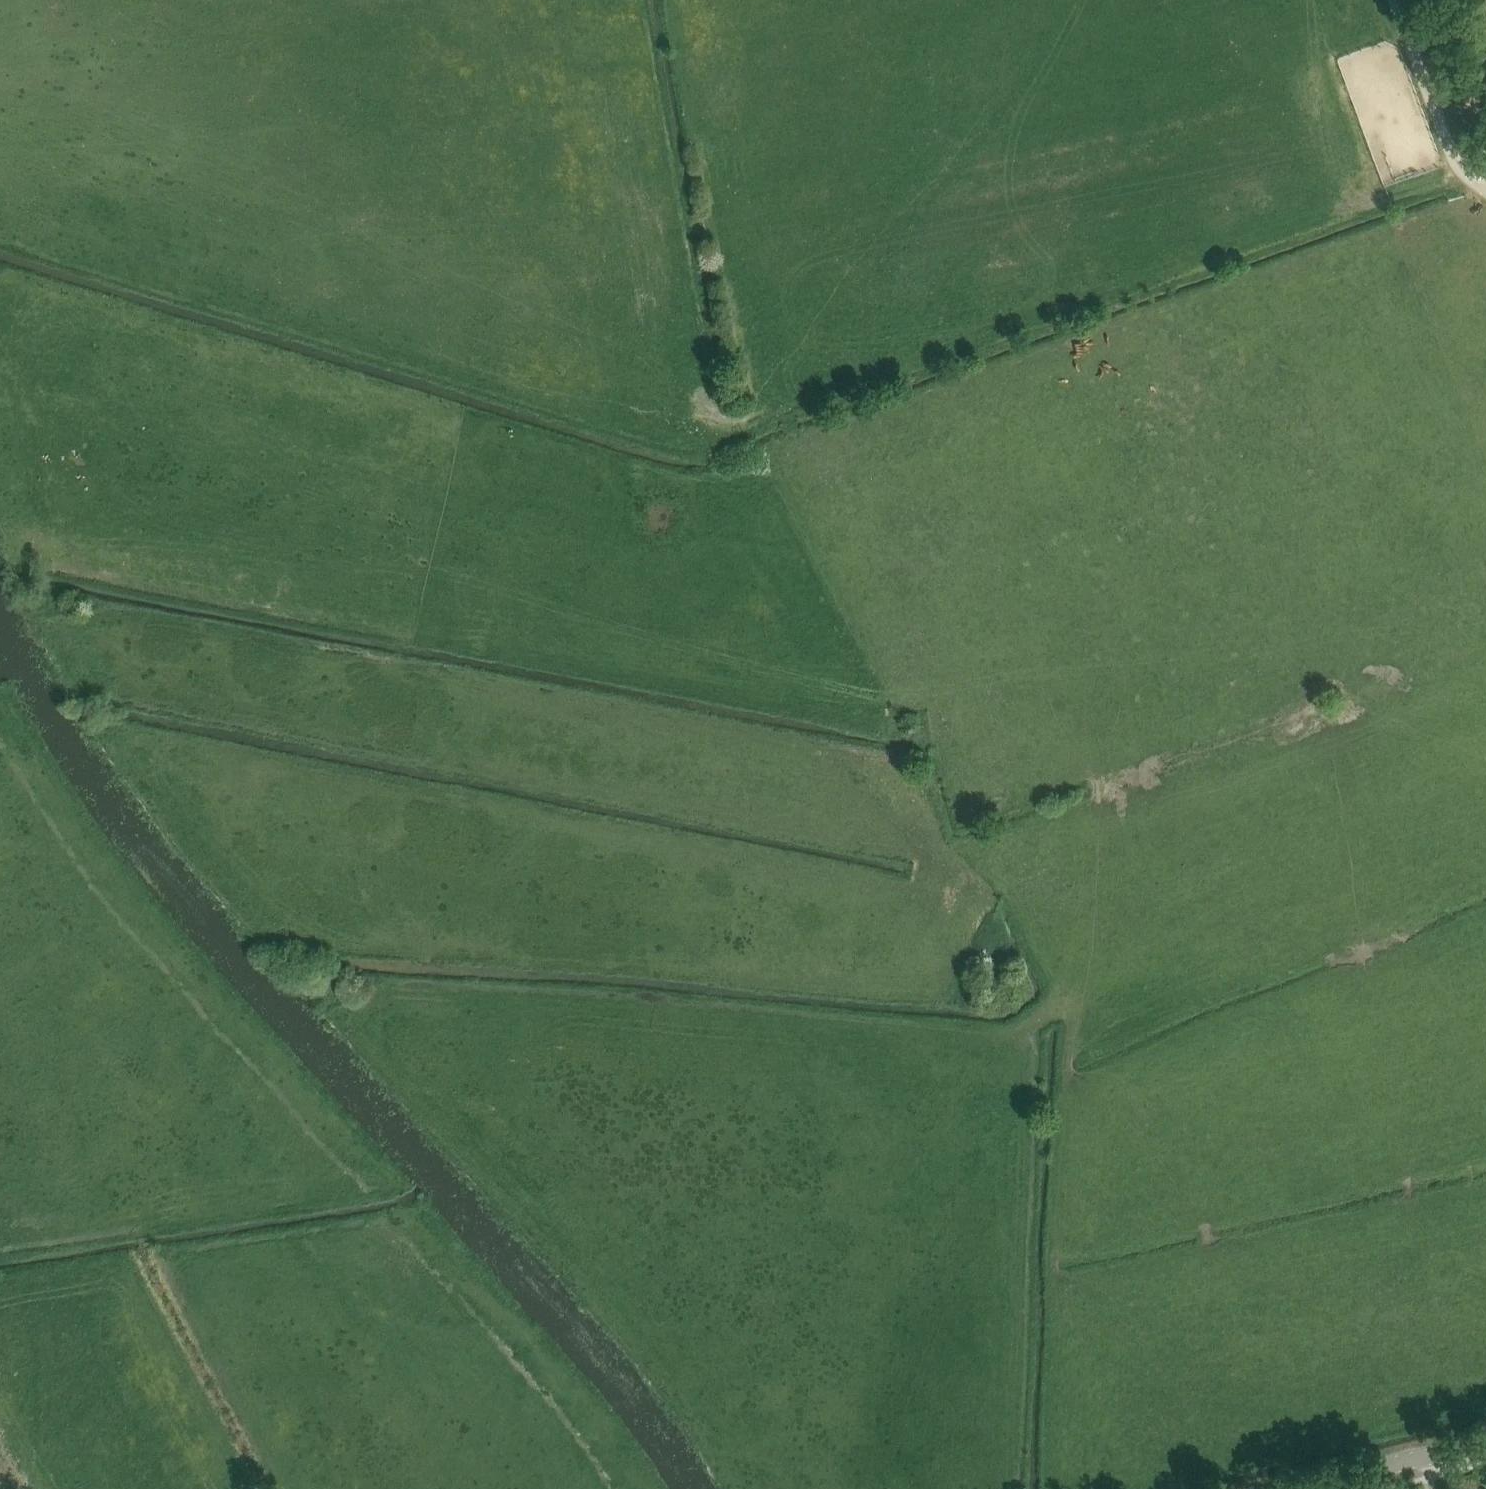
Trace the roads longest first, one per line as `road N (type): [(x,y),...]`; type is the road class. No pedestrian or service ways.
road 1 (tertiary): [(1291,1488),(1485,1443)]
road 2 (track): [(1394,0),(1458,160)]
road 3 (track): [(1432,0),(1485,127)]

